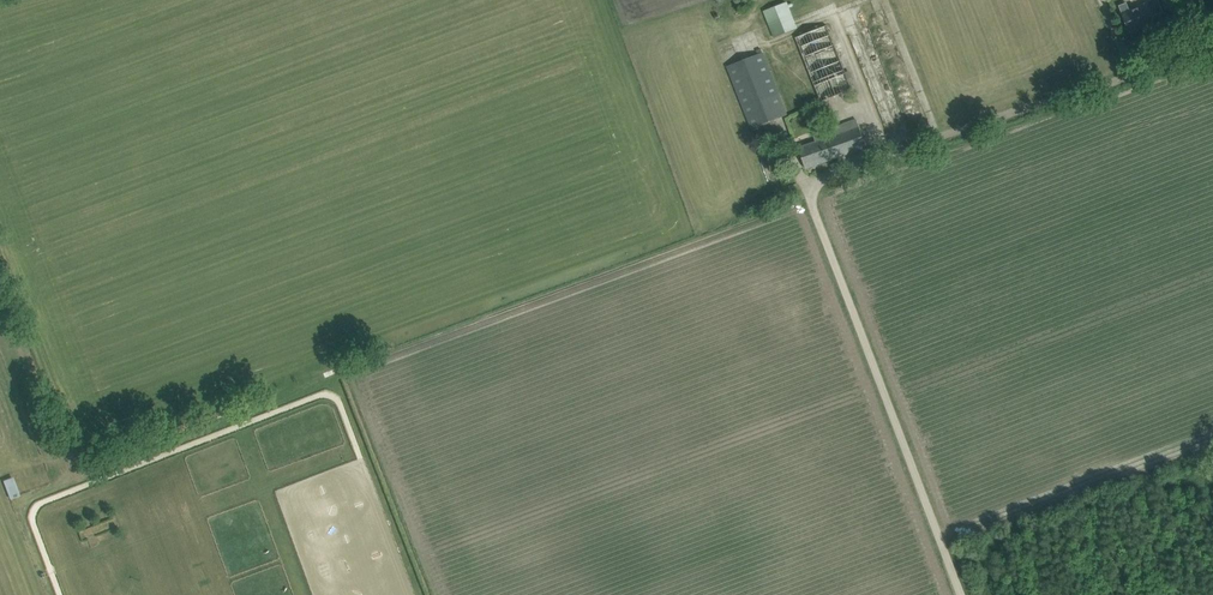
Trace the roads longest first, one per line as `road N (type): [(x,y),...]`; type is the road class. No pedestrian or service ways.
road 1 (unclassified): [(963,594),(806,189)]

